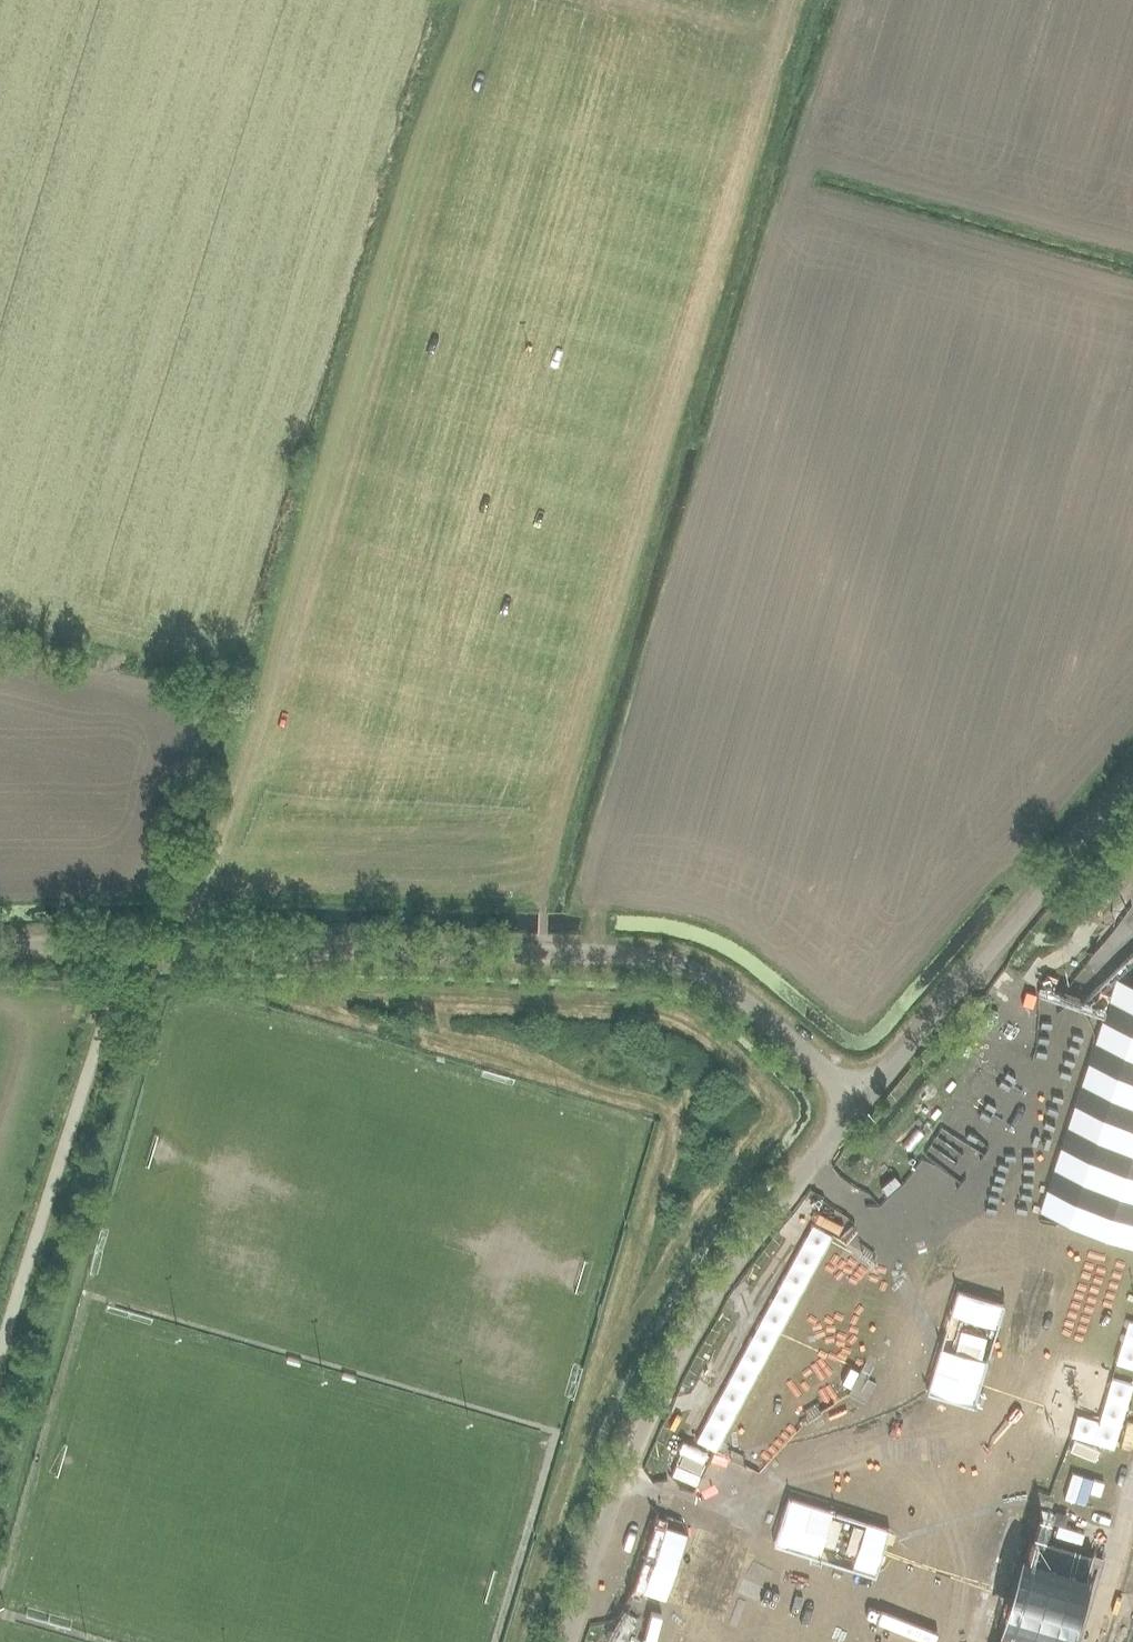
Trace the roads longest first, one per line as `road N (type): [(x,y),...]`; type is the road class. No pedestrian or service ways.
road 1 (unclassified): [(859,1103),(751,1005),(667,959),(0,946)]
road 2 (unclassified): [(570,1641),(599,1546),(682,1352),(859,1103)]
road 3 (unclassified): [(859,1103),(1132,785)]

